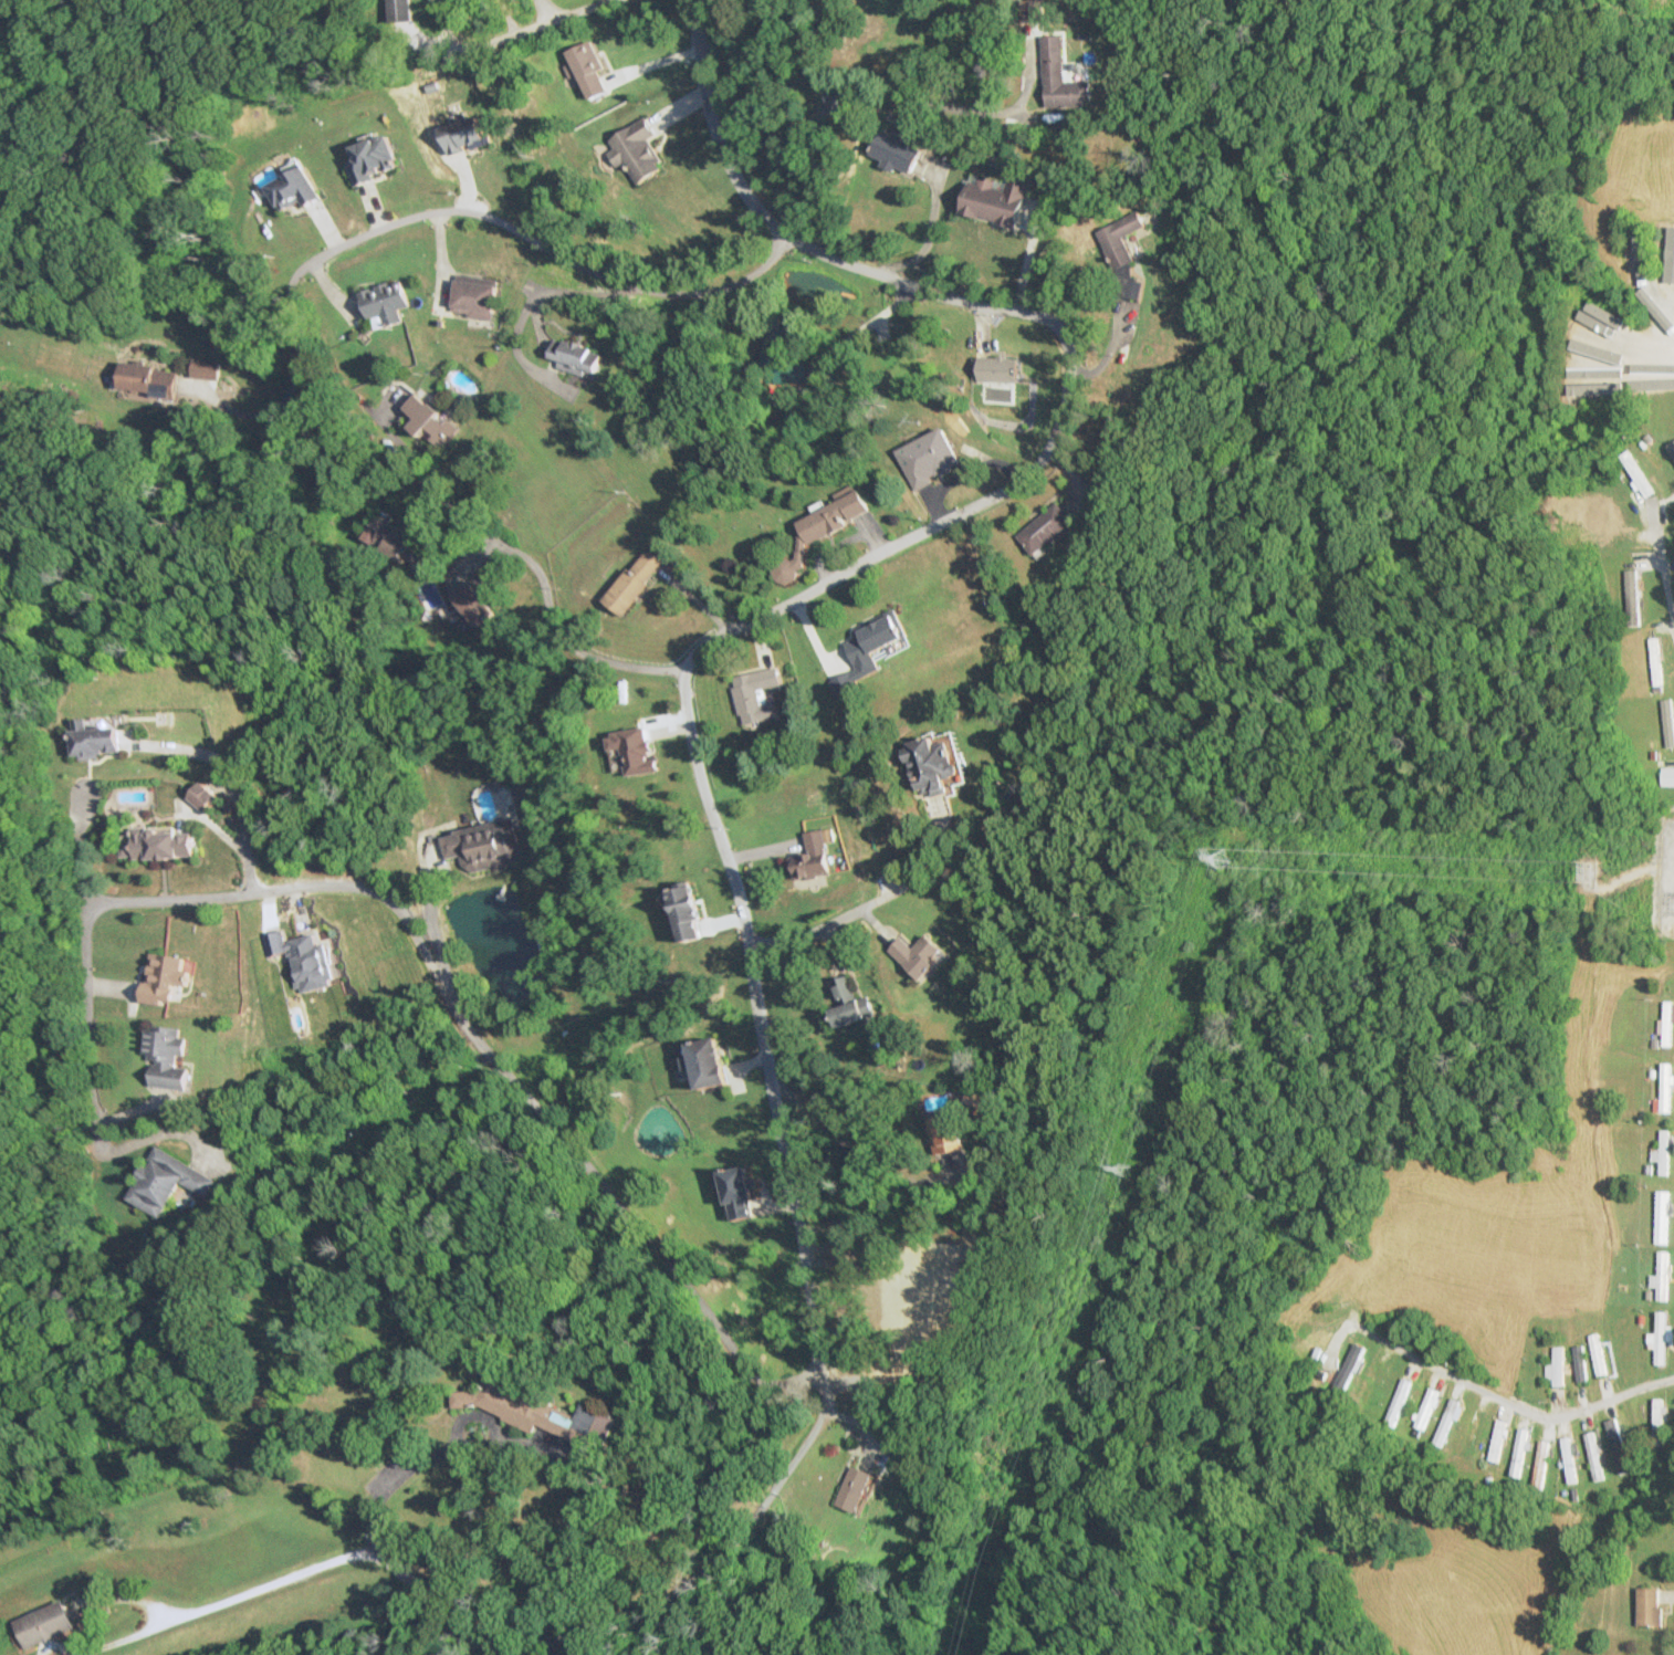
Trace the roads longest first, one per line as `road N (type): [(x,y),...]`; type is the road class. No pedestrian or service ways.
road 1 (residential): [(698,0),(710,132),(760,212),(840,260),(1049,321),(1069,352),(1054,428),(1026,472),(709,639),(683,670),(689,743),(743,918),(762,1062),(824,1354),(824,1408),(730,1546),(690,1581),(647,1605),(564,1632),(536,1654)]
road 2 (residential): [(824,1365),(781,1383),(735,1354),(452,1004),(380,890),(331,882),(87,903),(94,1136)]
road 3 (residential): [(784,230),(741,275),(709,285),(670,286),(584,268),(464,206),(405,214),(300,261)]
road 4 (residential): [(683,670),(596,659),(572,646),(533,569),(416,476)]
road 5 (residential): [(1673,1374),(1534,1414),(1352,1323)]
road 6 (residential): [(701,0),(741,96),(758,118),(787,130),(815,121),(827,101),(796,0)]
road 7 (residential): [(593,0),(472,43),(451,38),(443,0)]
road 8 (residential): [(485,1654),(377,1554)]
road 9 (residential): [(746,942),(823,928),(872,899)]

